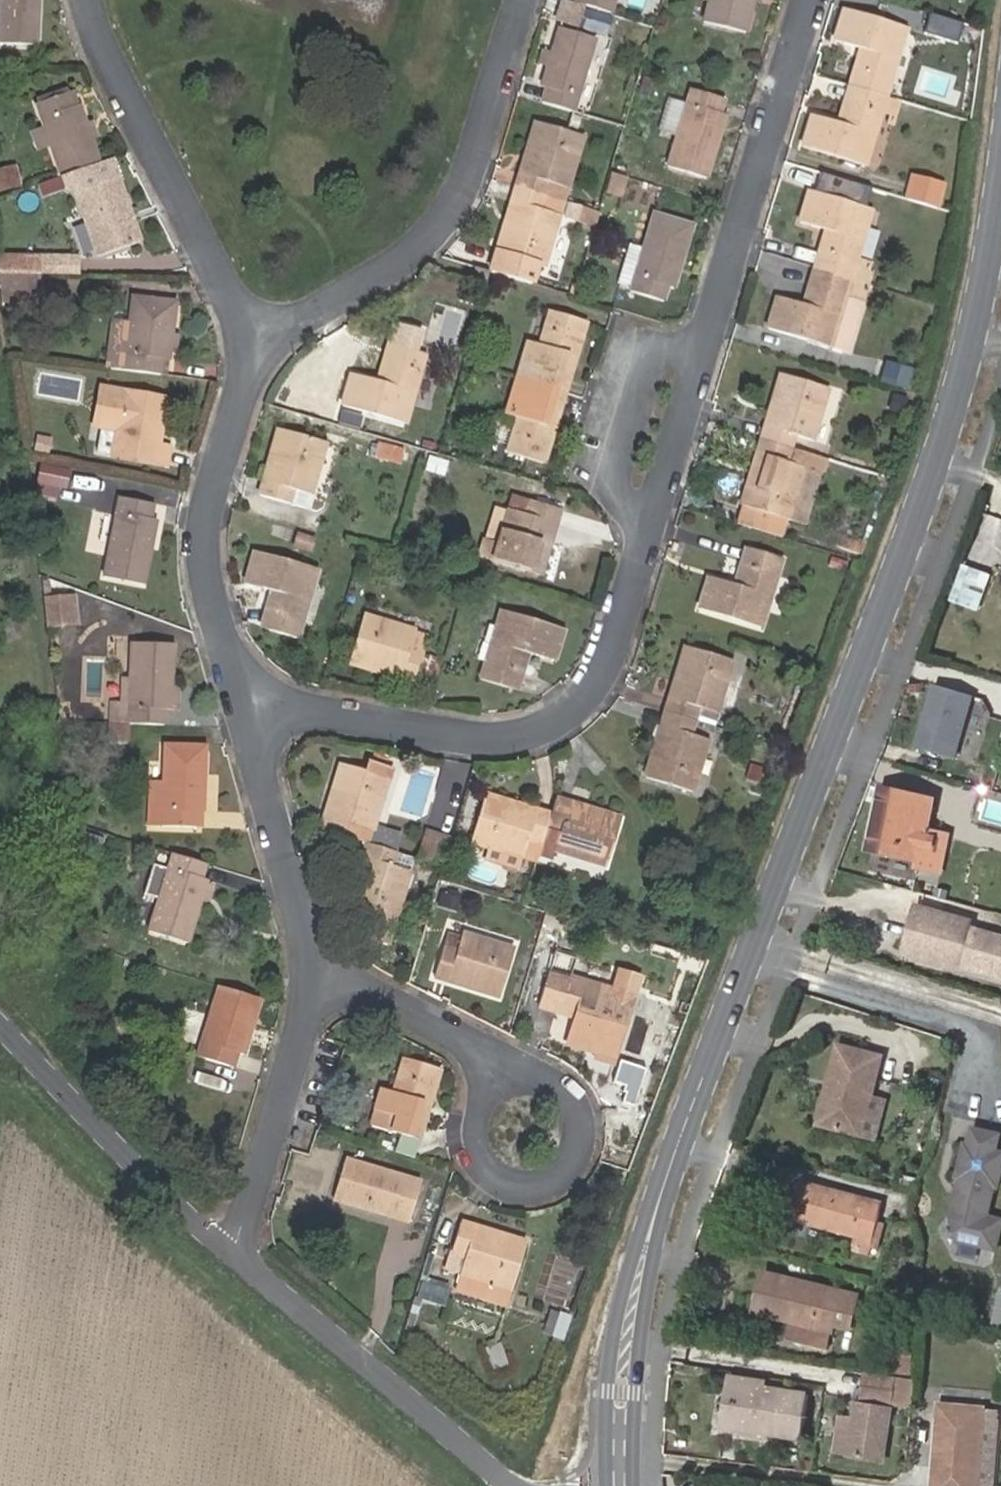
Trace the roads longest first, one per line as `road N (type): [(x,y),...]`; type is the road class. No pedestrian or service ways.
road 1 (secondary): [(617,1485),(622,1369),(654,1223),(971,372),(1000,214)]
road 2 (residential): [(810,0),(610,673),(569,718),(497,746),(248,688)]
road 3 (residential): [(261,345),(409,248),(472,175),(523,0)]
road 4 (residential): [(261,345),(99,0)]
road 5 (residential): [(515,1485),(234,1252)]
road 6 (residential): [(248,688),(204,558),(261,345)]
road 7 (residential): [(482,1094),(467,1129),(488,1179),(522,1194),(559,1186),(583,1158),(587,1121),(567,1089),(514,1075)]
road 8 (residential): [(234,1252),(167,1200),(0,1024)]
road 9 (residential): [(311,975),(248,688)]
road 10 (residential): [(234,1252),(288,1079),(311,975)]
road 11 (residential): [(311,975),(430,1018),(514,1075)]

